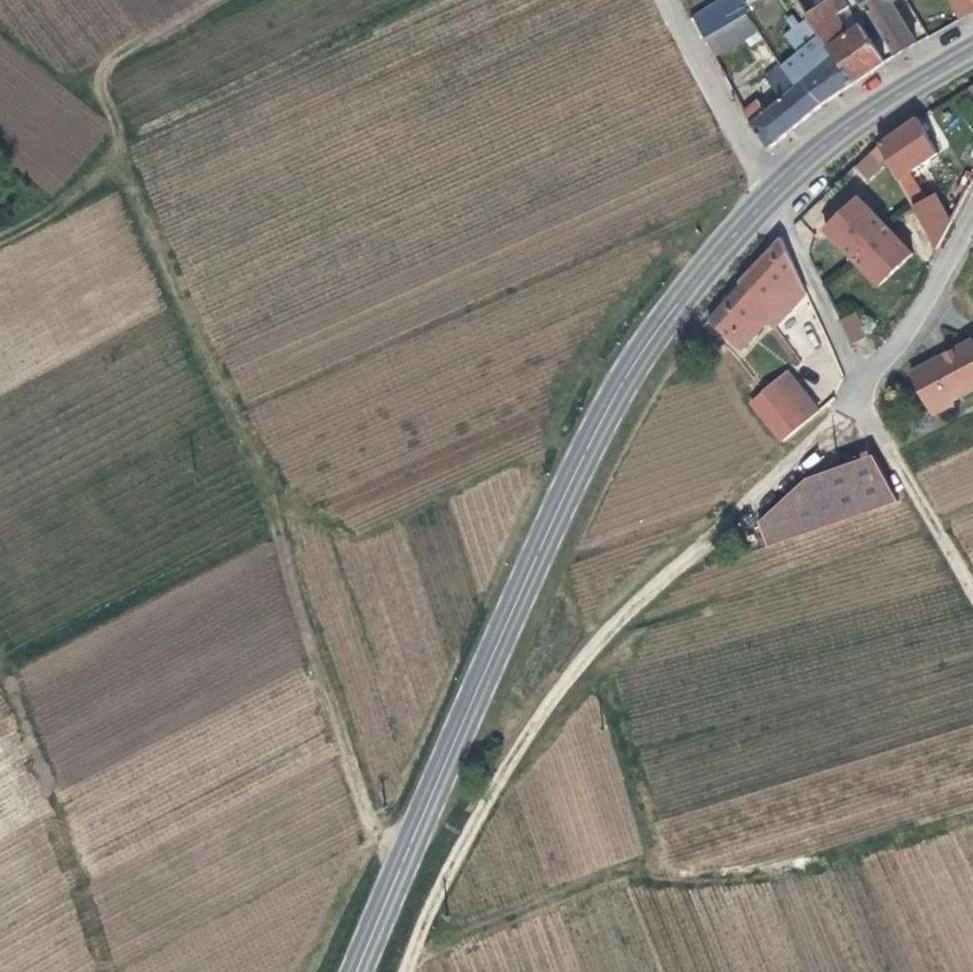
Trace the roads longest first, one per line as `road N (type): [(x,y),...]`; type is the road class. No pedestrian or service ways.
road 1 (track): [(403,863),(369,817),(286,559),(275,478),(117,158),(105,71),(116,54),(213,0)]
road 2 (primary): [(357,971),(592,441),(634,365),(769,192)]
road 3 (track): [(404,971),(470,826),(584,658),(869,382)]
road 4 (residential): [(769,192),(845,353),(869,382),(913,327),(972,223)]
road 5 (primary): [(769,192),(858,117),(972,50)]
road 6 (track): [(972,590),(852,403)]
road 7 (residential): [(665,0),(769,192)]
road 8 (track): [(0,239),(55,211),(117,158)]

